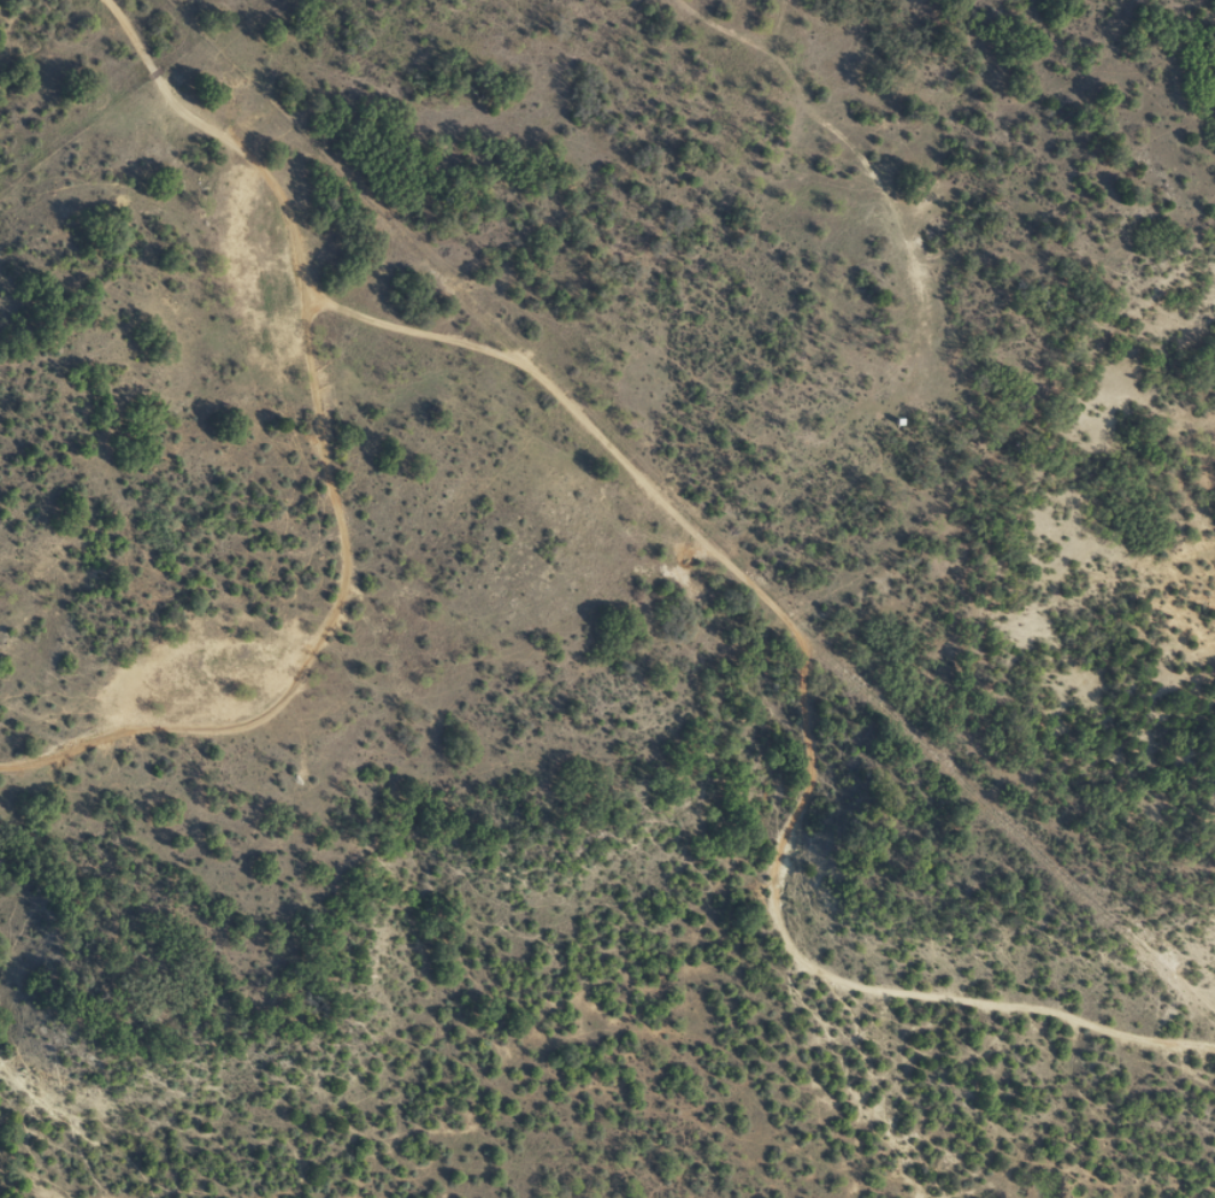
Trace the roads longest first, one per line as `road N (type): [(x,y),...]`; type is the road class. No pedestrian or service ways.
road 1 (residential): [(0,770),(249,695),(334,635),(358,586),(352,454),(322,326),(250,152),(128,0)]

